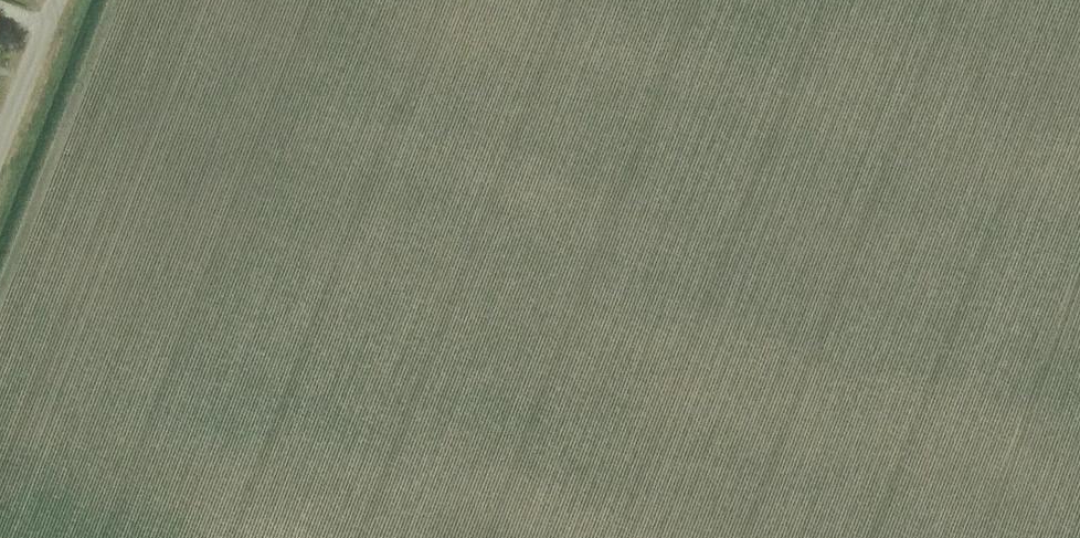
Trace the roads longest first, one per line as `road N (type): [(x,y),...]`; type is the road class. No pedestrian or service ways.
road 1 (unclassified): [(0,130),(52,0)]

